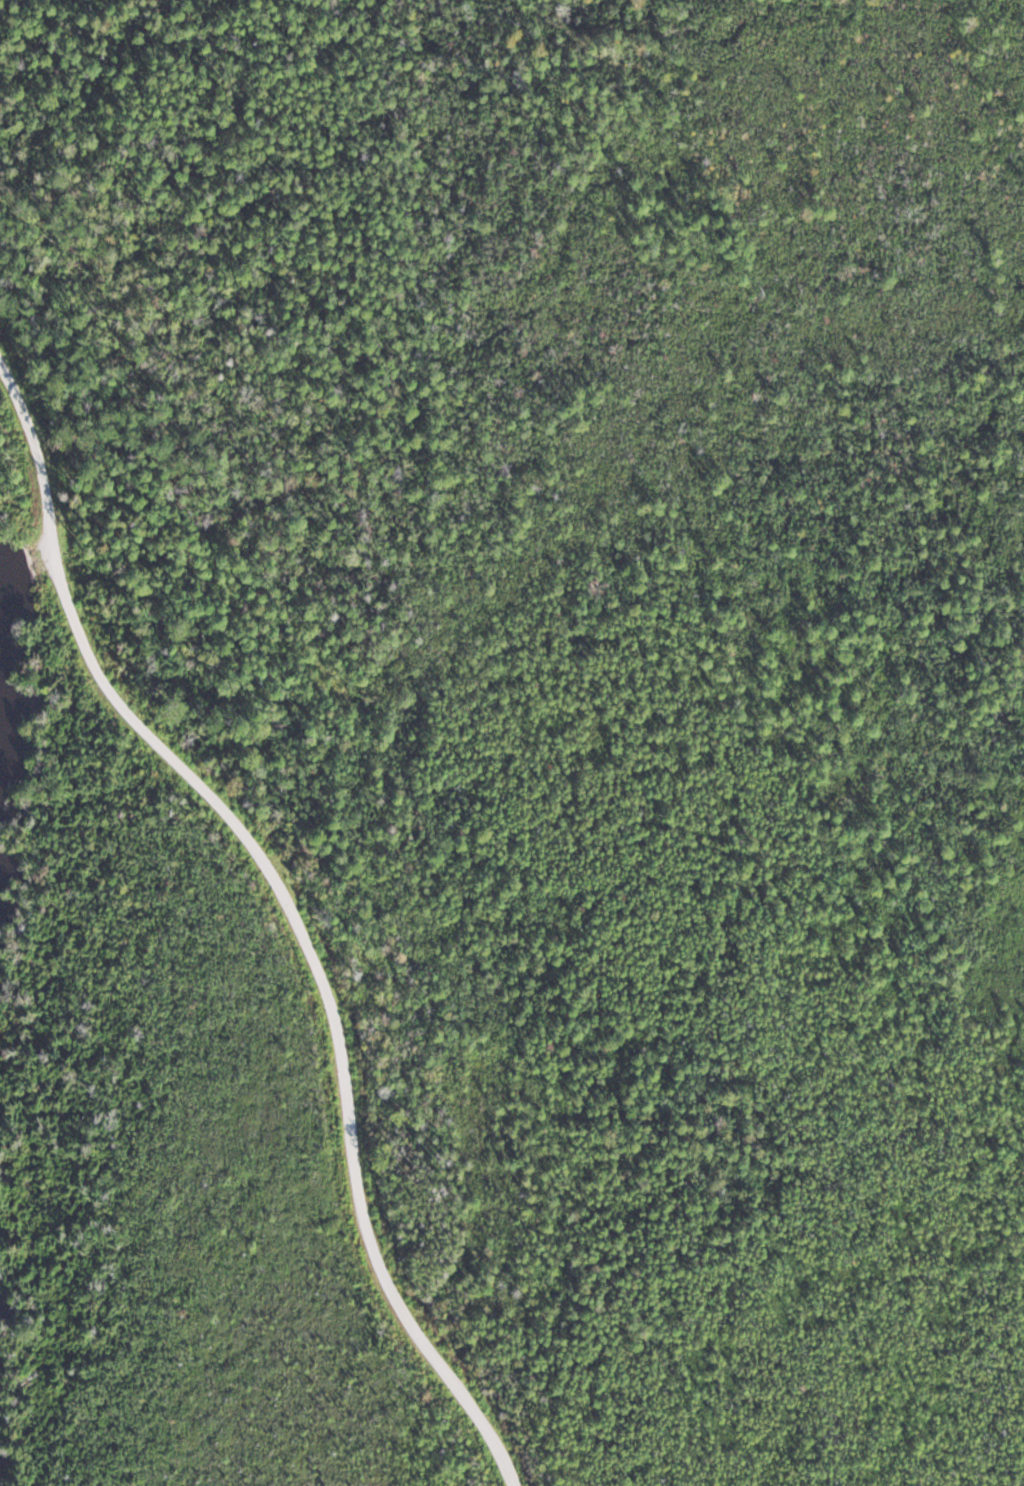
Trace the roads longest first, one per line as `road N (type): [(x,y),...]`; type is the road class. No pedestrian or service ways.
road 1 (track): [(515,1485),(377,1255),(361,1202),(339,1036),(302,932),(246,835),(126,711),(91,662),(51,543),(39,458),(0,366)]

